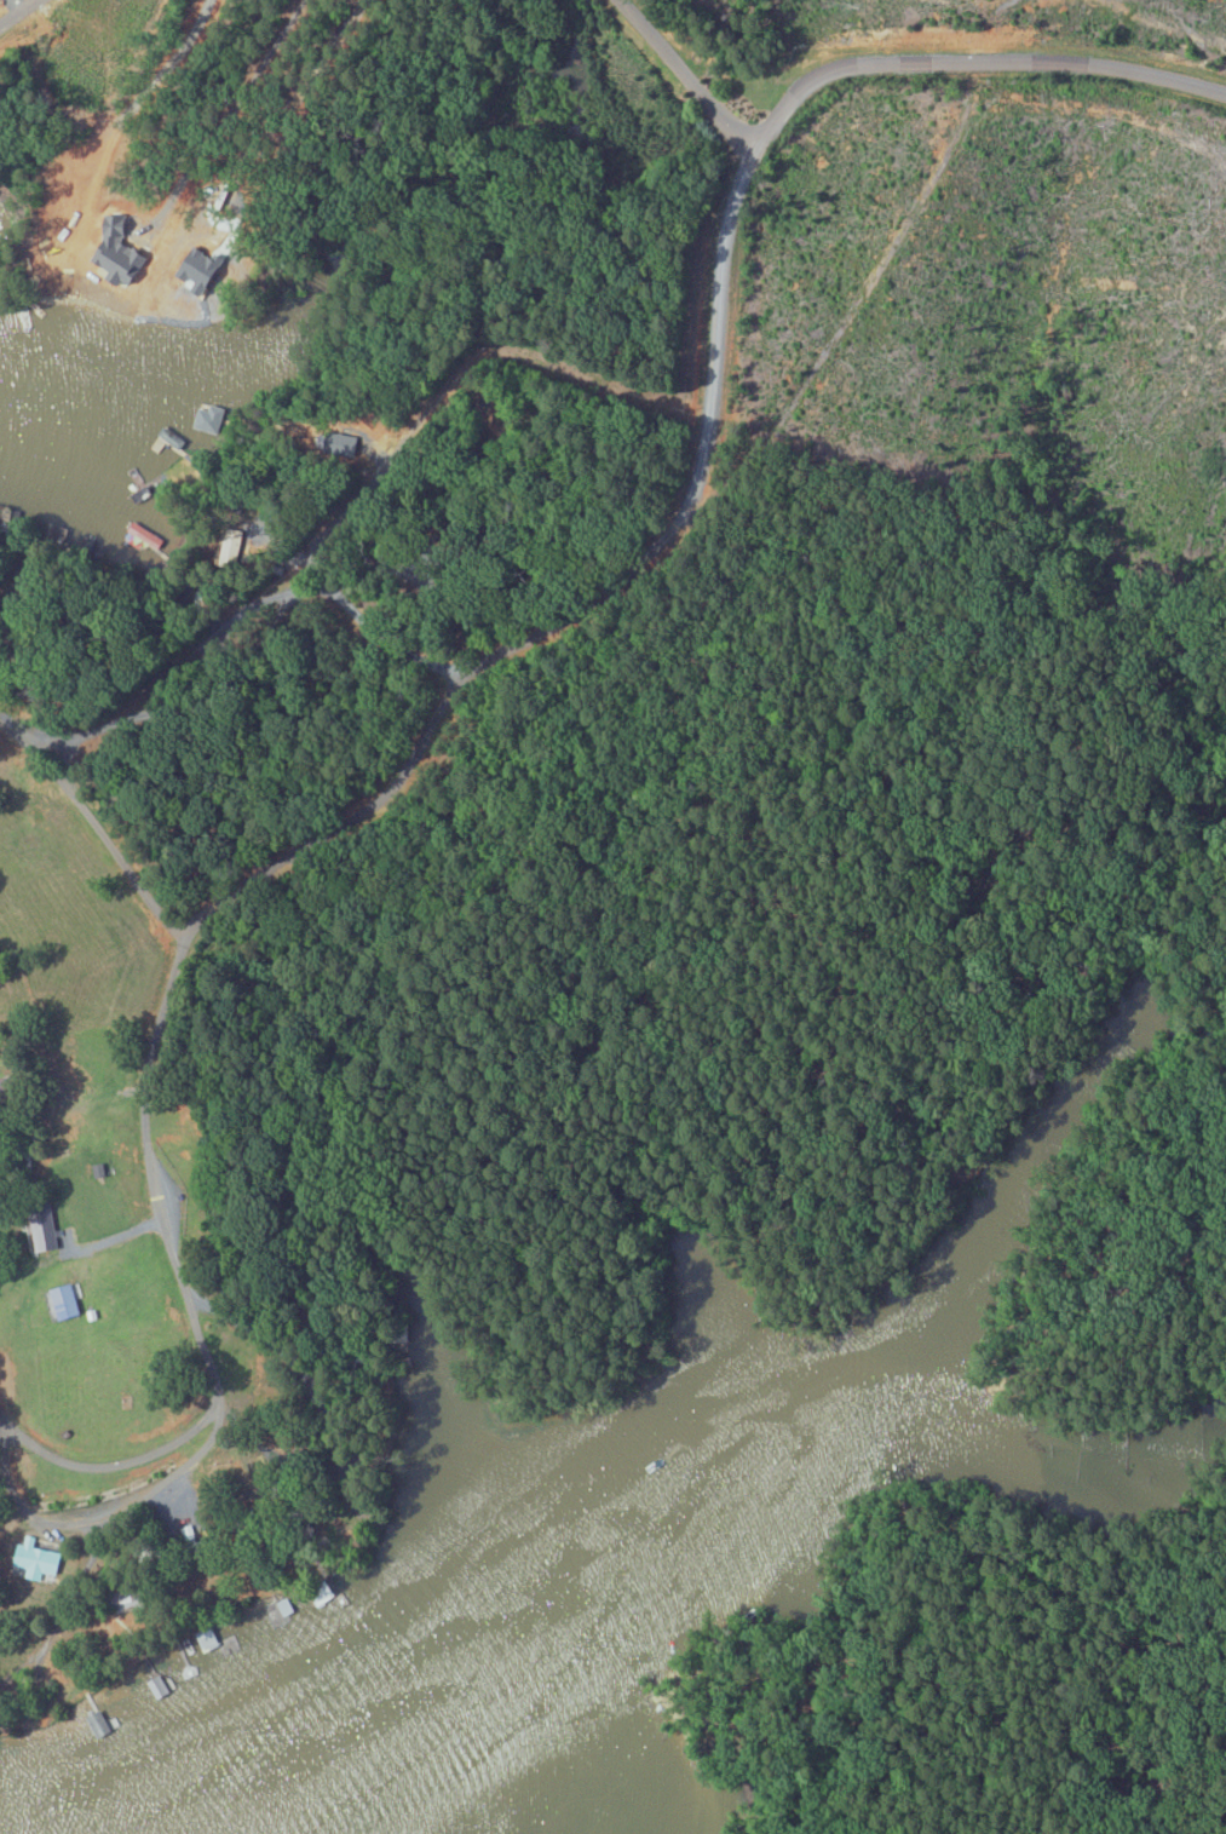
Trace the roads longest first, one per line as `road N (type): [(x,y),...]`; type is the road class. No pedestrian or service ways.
road 1 (residential): [(206,913),(230,885),(368,805),(409,759),(421,728),(467,669),(602,594),(663,531),(703,452),(733,203),(756,146),(801,96),(869,68),(1061,62),(1225,96)]
road 2 (residential): [(206,913),(168,982),(144,1114),(152,1208),(169,1269),(205,1339),(211,1405),(152,1488),(99,1514),(57,1513),(0,1477)]
road 3 (residential): [(467,669),(405,655),(307,583),(248,567),(207,565),(184,565),(0,664)]
road 4 (residential): [(0,735),(131,876),(175,910),(206,913)]

